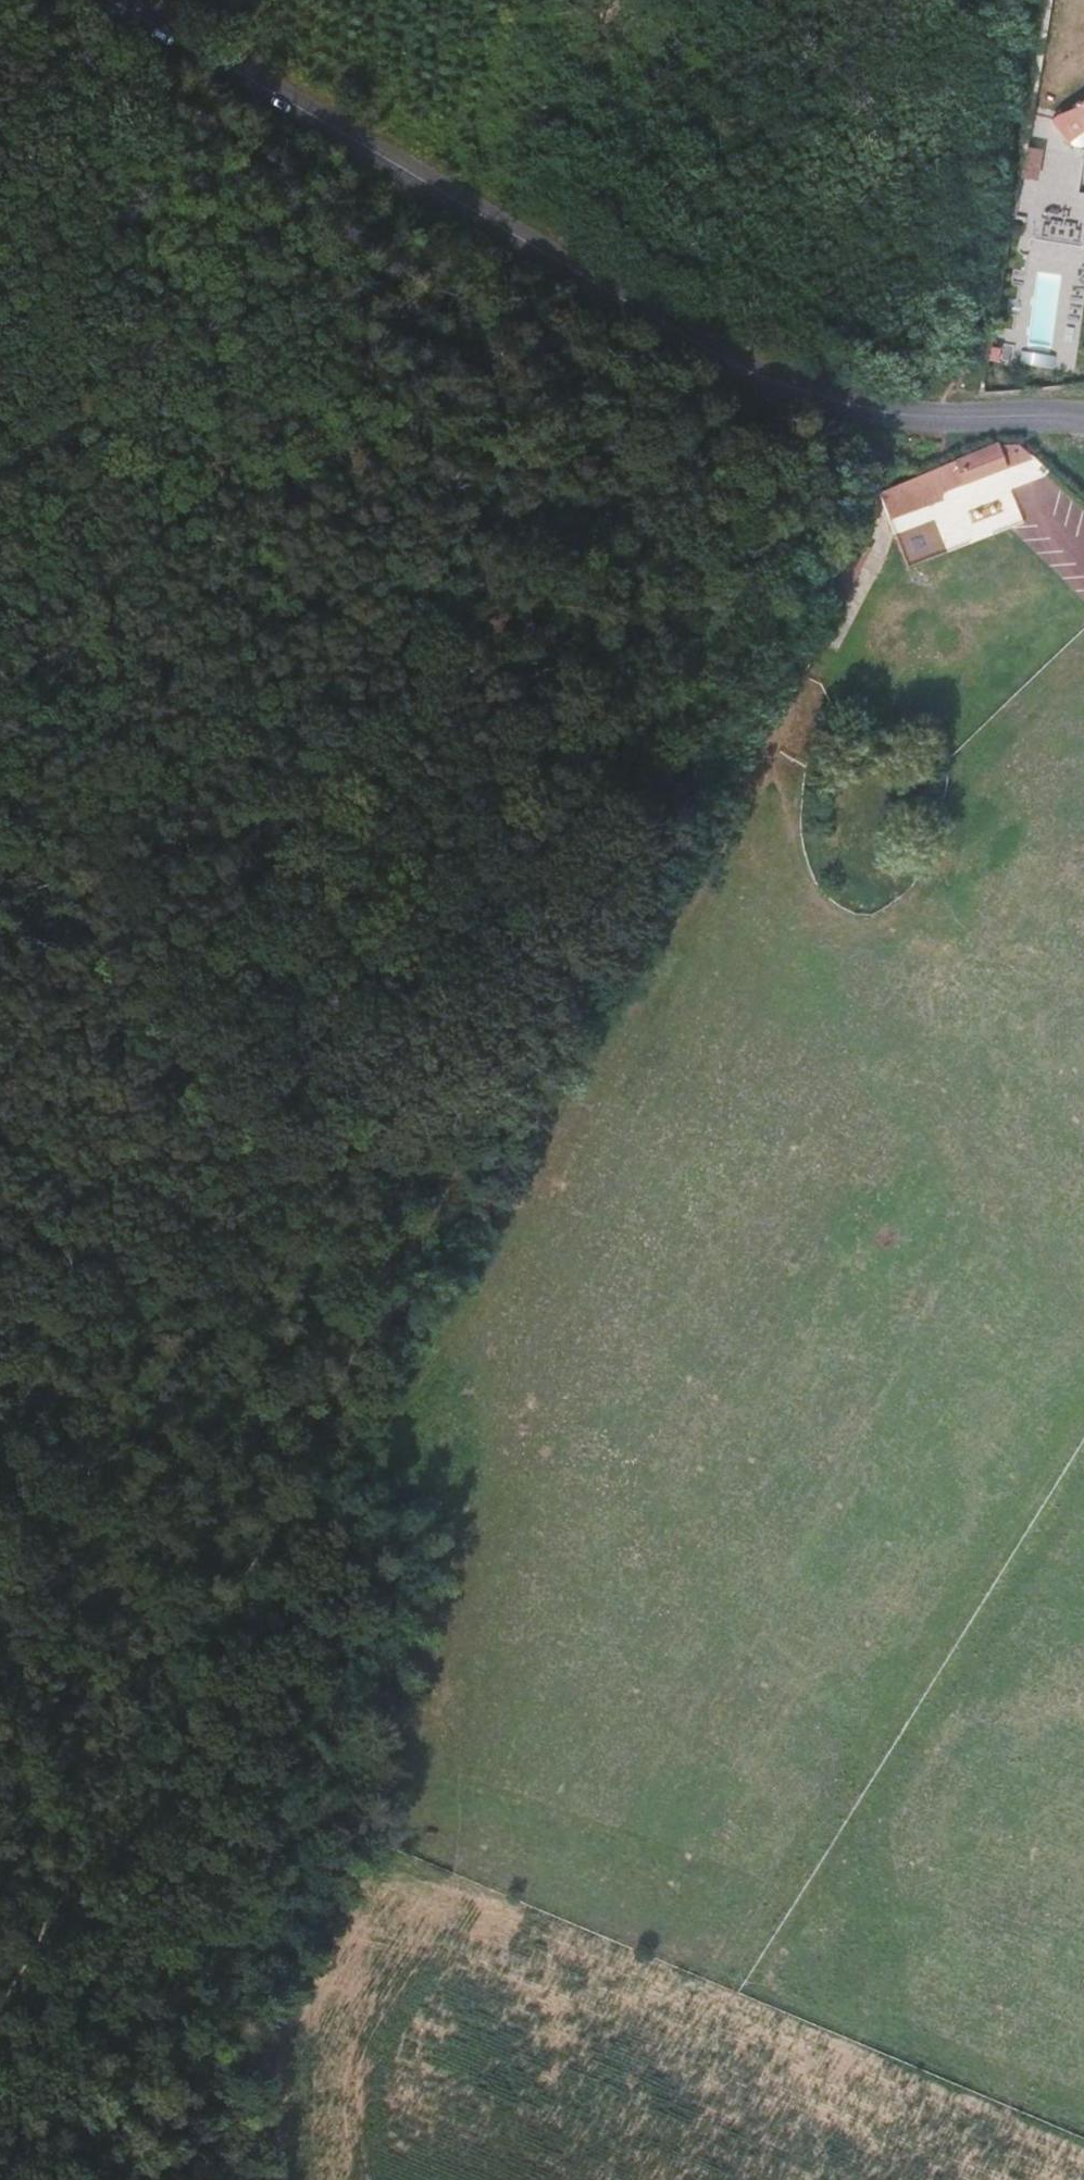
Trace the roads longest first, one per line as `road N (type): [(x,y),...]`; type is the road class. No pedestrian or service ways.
road 1 (tertiary): [(1083,416),(887,412),(751,370),(640,314),(425,179),(112,0)]
road 2 (track): [(942,417),(991,338),(1055,0)]

